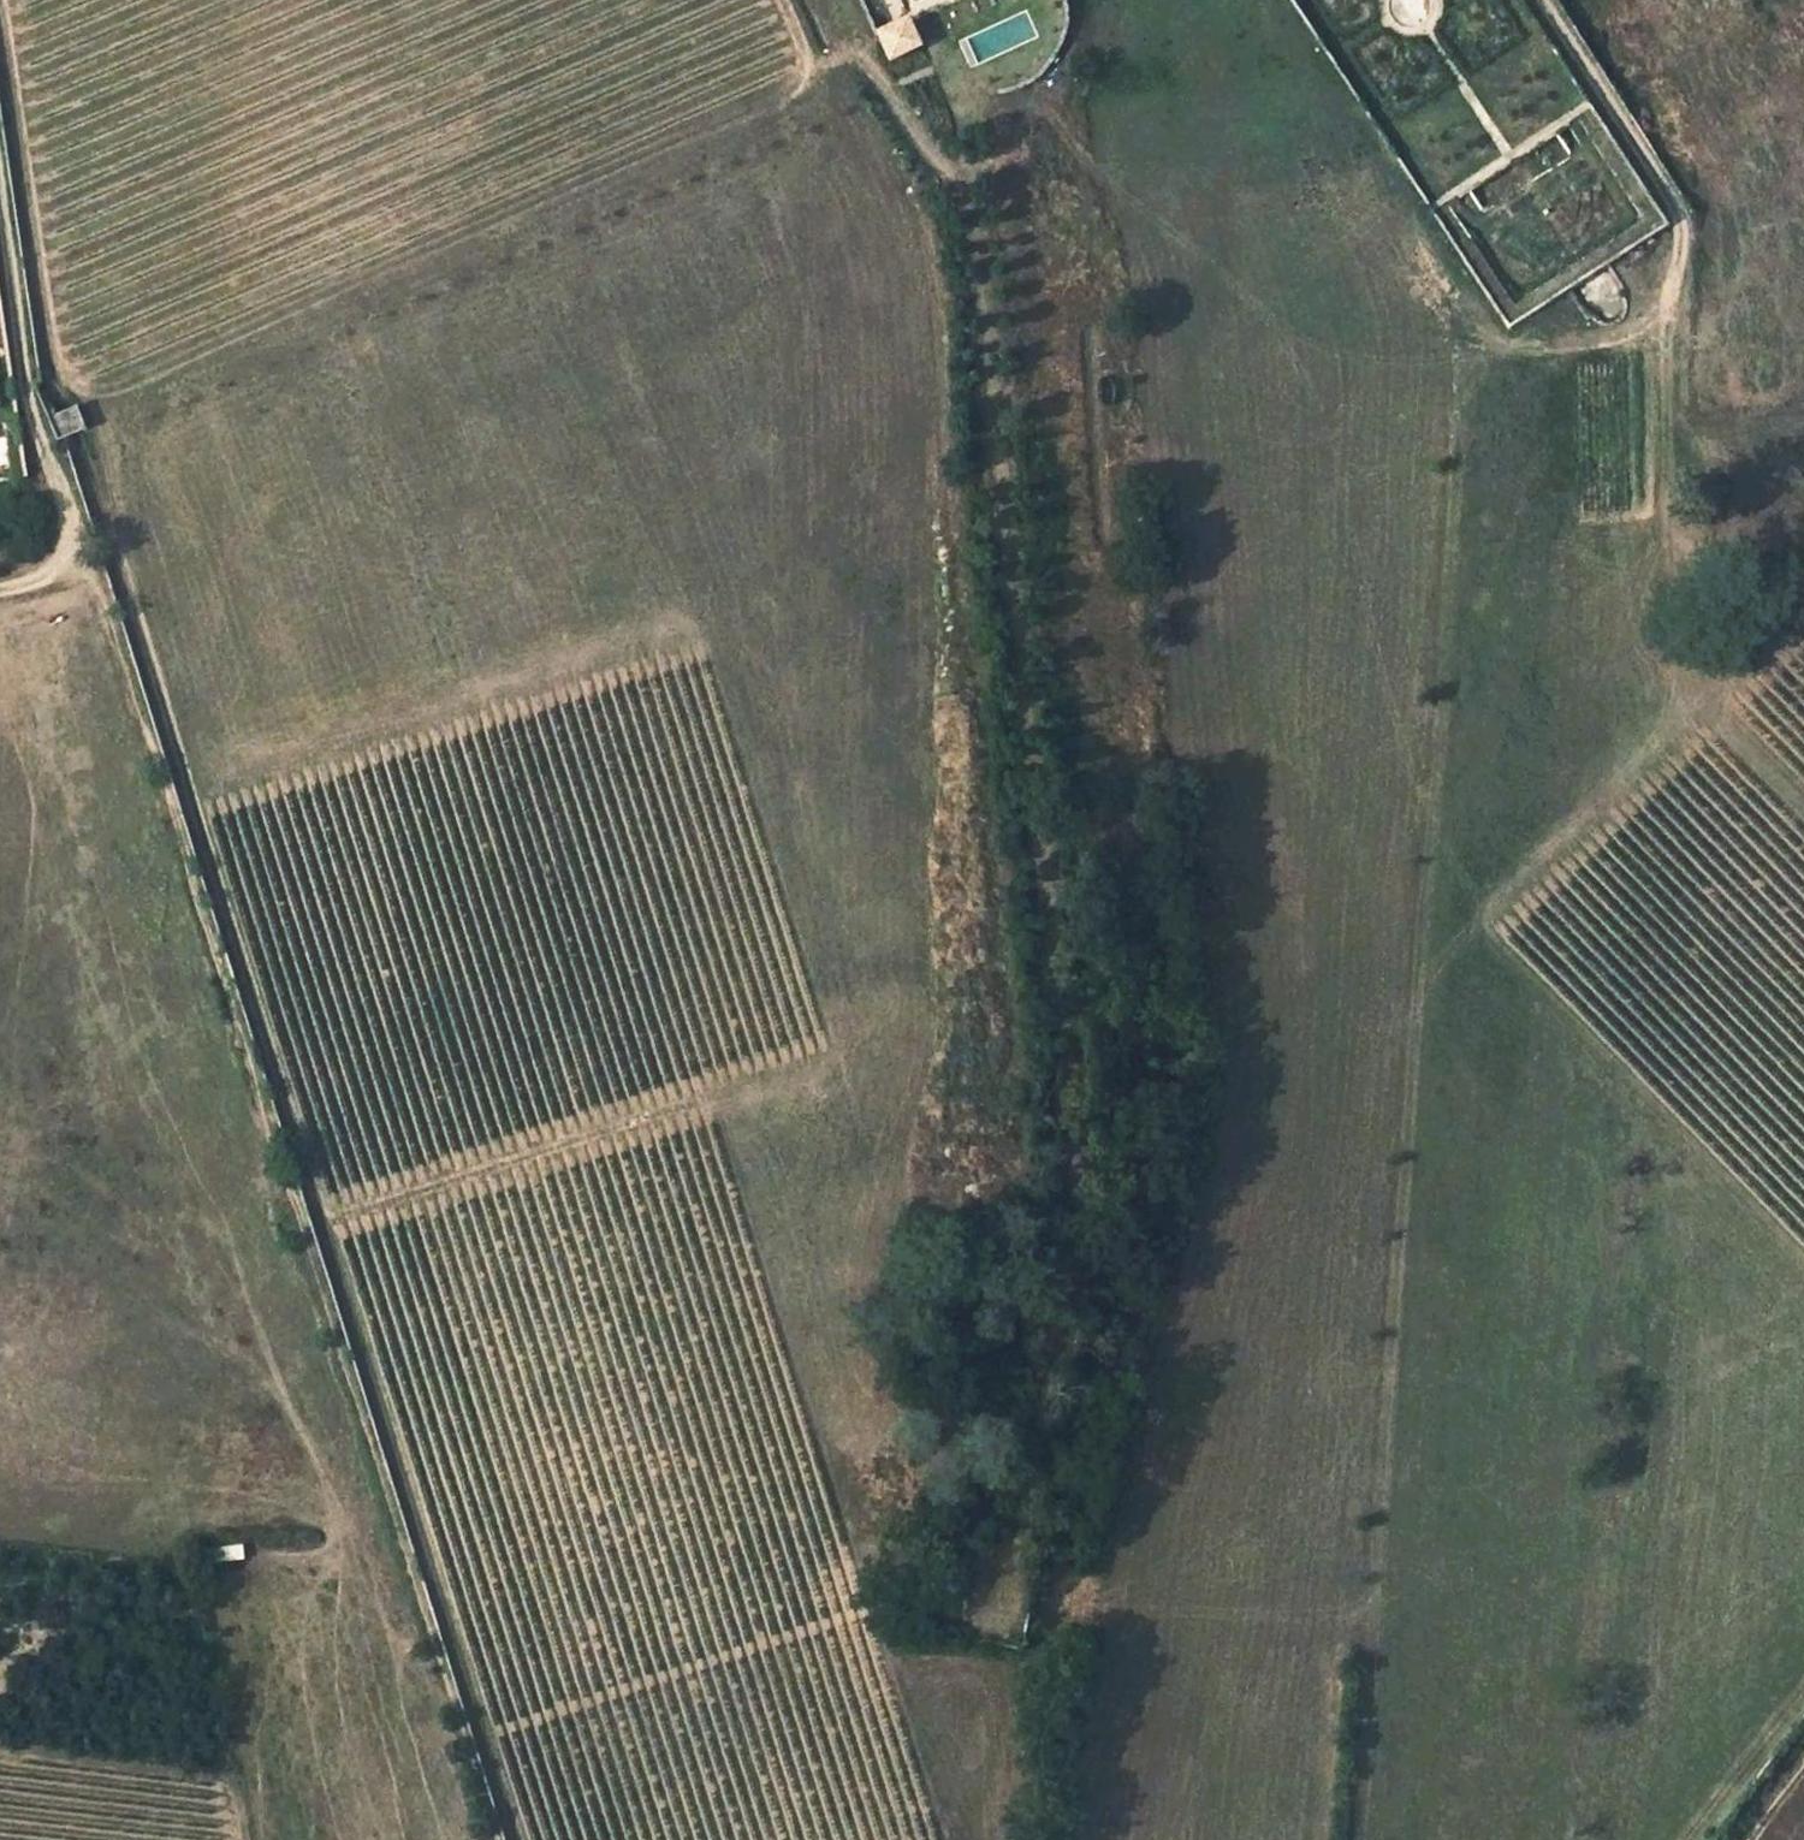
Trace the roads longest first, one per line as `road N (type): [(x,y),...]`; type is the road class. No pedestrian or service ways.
road 1 (track): [(0,203),(26,392),(69,507),(70,538),(40,580),(0,593)]

